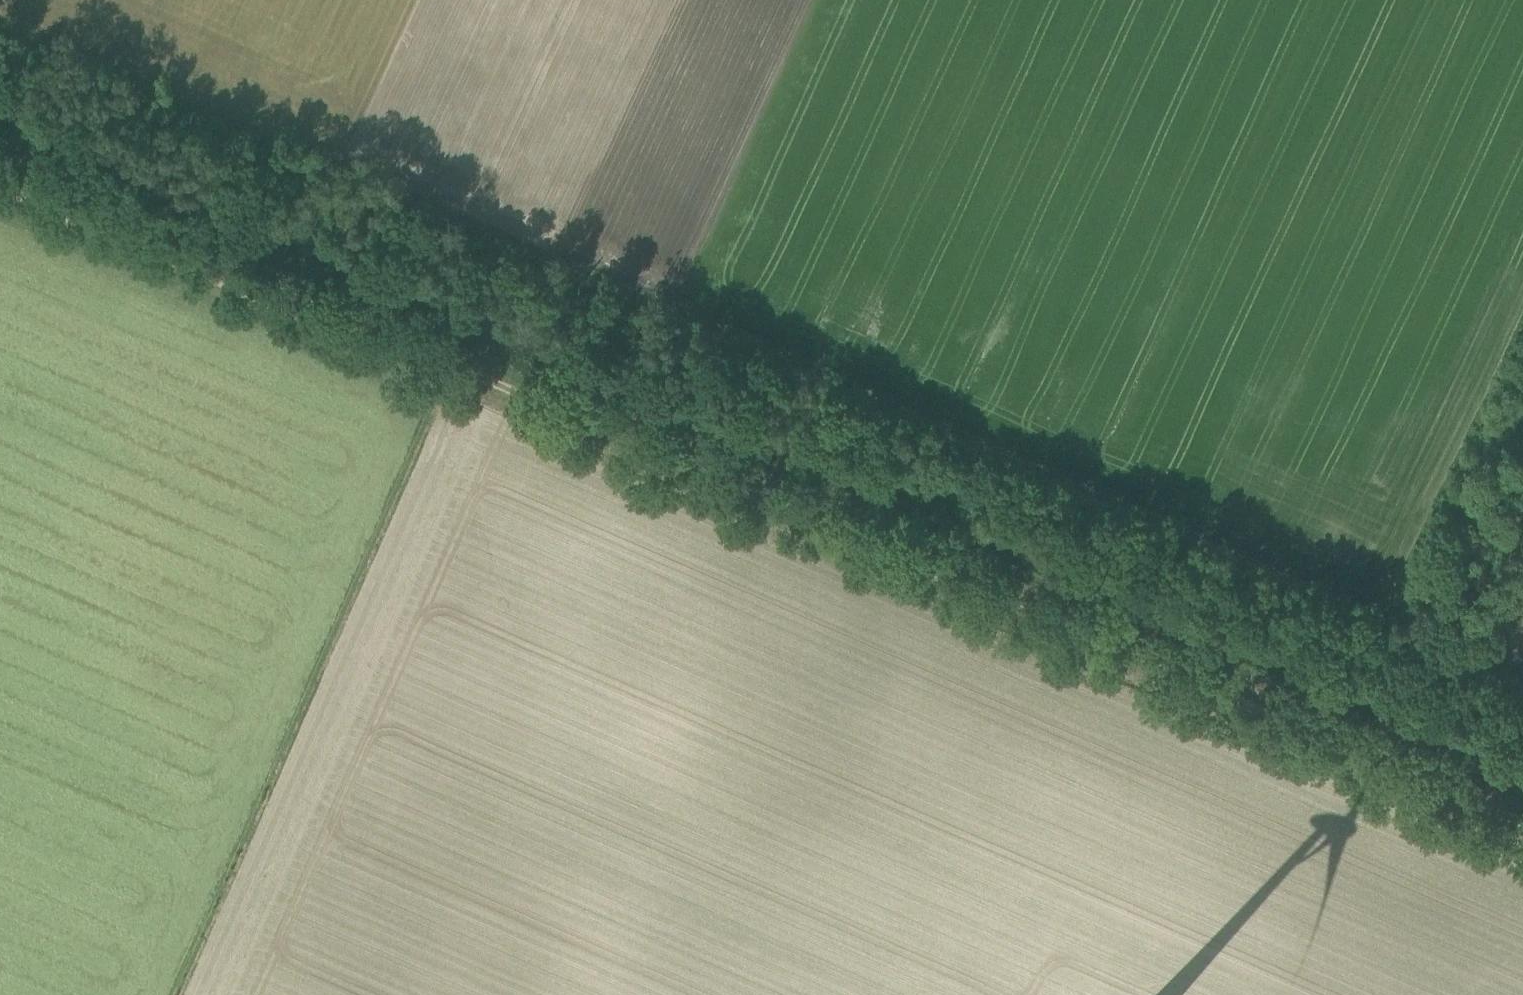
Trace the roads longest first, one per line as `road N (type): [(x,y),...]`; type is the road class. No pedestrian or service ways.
road 1 (track): [(0,168),(1522,820)]

